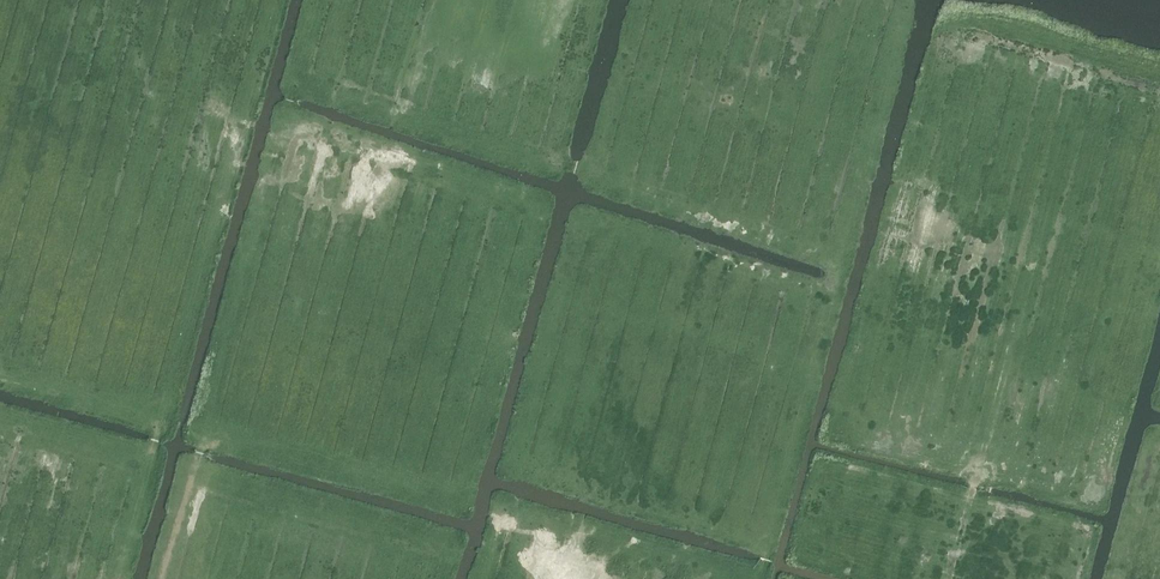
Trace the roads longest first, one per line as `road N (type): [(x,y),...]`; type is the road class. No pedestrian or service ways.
road 1 (track): [(162,578),(205,445),(208,388),(281,118),(296,94),(299,47)]
road 2 (track): [(762,578),(842,274)]
road 3 (track): [(125,578),(177,373)]

